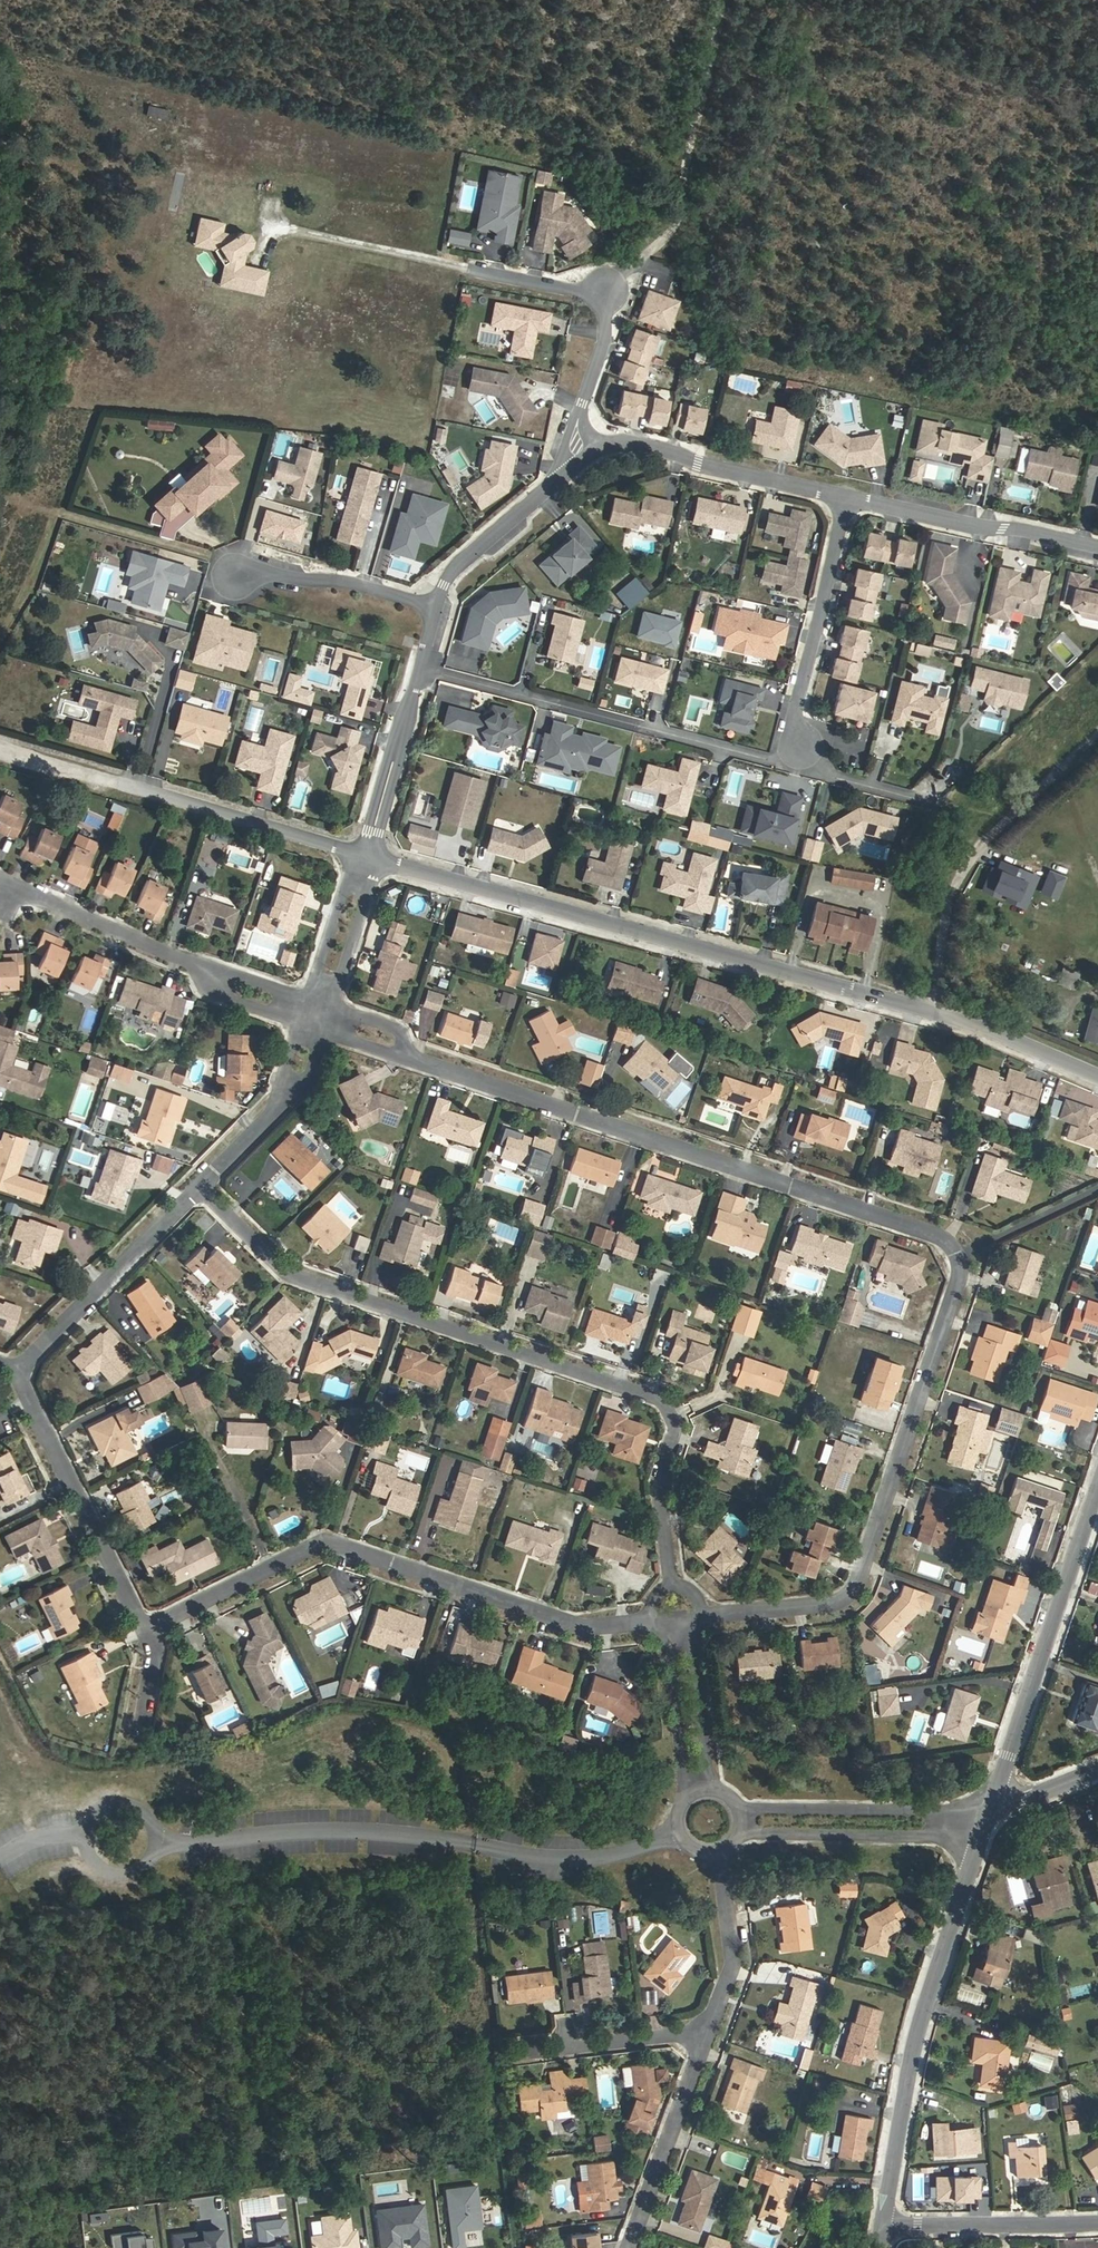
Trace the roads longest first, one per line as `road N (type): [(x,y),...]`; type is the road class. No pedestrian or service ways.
road 1 (residential): [(715,1622),(840,1598),(862,1583),(967,1272),(962,1255),(952,1239),(411,1059)]
road 2 (residential): [(22,1367),(141,1624),(153,1629),(318,1546),(340,1547),(580,1627),(650,1626)]
road 3 (residential): [(1097,1077),(956,1015),(367,857)]
road 4 (residential): [(675,1588),(661,1484),(678,1435),(669,1403),(302,1280),(199,1186)]
road 5 (unclassified): [(683,1830),(636,1856),(562,1863),(389,1833),(310,1831),(160,1846)]
road 6 (residential): [(884,2224),(925,2006),(983,1839)]
road 7 (residential): [(800,768),(421,667)]
road 8 (residential): [(993,1810),(1097,1493)]
road 9 (track): [(932,1009),(964,867),(1097,735)]
road 10 (track): [(724,0),(677,221),(607,293)]
road 11 (residential): [(471,268),(607,293),(606,341),(579,417),(578,463)]
road 12 (residential): [(849,498),(637,443),(606,446),(578,463)]
road 13 (residential): [(800,768),(806,746),(798,715),(849,498)]
road 14 (residential): [(367,857),(125,782)]
road 15 (residential): [(199,1186),(22,1367)]
road 16 (residential): [(993,1810),(740,1809)]
road 17 (residential): [(1097,546),(849,498)]
road 18 (residential): [(735,1840),(983,1839)]
road 19 (unclassified): [(160,1846),(157,1823),(138,1805),(103,1806),(85,1825),(84,1855),(101,1874),(136,1877),(156,1859)]
road 20 (residential): [(636,2247),(708,2032)]
road 21 (residential): [(202,963),(32,894),(0,897)]
road 22 (residential): [(884,2224),(1097,2224)]
road 23 (residential): [(236,577),(334,580),(437,608)]
road 24 (residential): [(578,463),(463,562),(437,608)]
road 25 (residential): [(421,667),(367,857)]
road 26 (residential): [(708,2032),(737,1959),(722,1849)]
road 27 (residential): [(533,2053),(708,2032)]
road 28 (residential): [(330,1007),(365,900),(367,857)]
road 29 (residential): [(367,857),(344,892),(308,999)]
road 30 (residential): [(672,1651),(687,1803)]
road 31 (residential): [(938,805),(800,768)]
road 32 (residential): [(712,1790),(701,1648)]
road 33 (track): [(125,782),(0,744)]
road 34 (residential): [(202,963),(215,991),(300,1022)]

